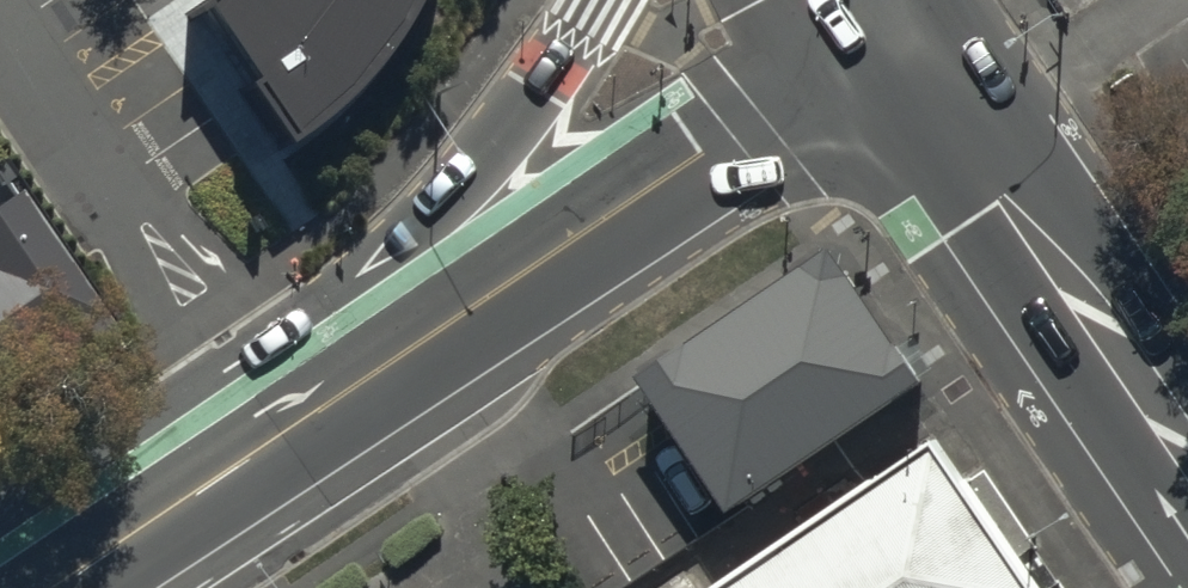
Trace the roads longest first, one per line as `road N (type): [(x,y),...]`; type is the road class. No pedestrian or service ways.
road 1 (secondary): [(291,432),(891,40)]
road 2 (secondary): [(291,432),(368,307),(534,118),(602,0)]
road 3 (secondary): [(891,40),(1187,478)]
road 4 (secondary): [(59,587),(291,432)]

